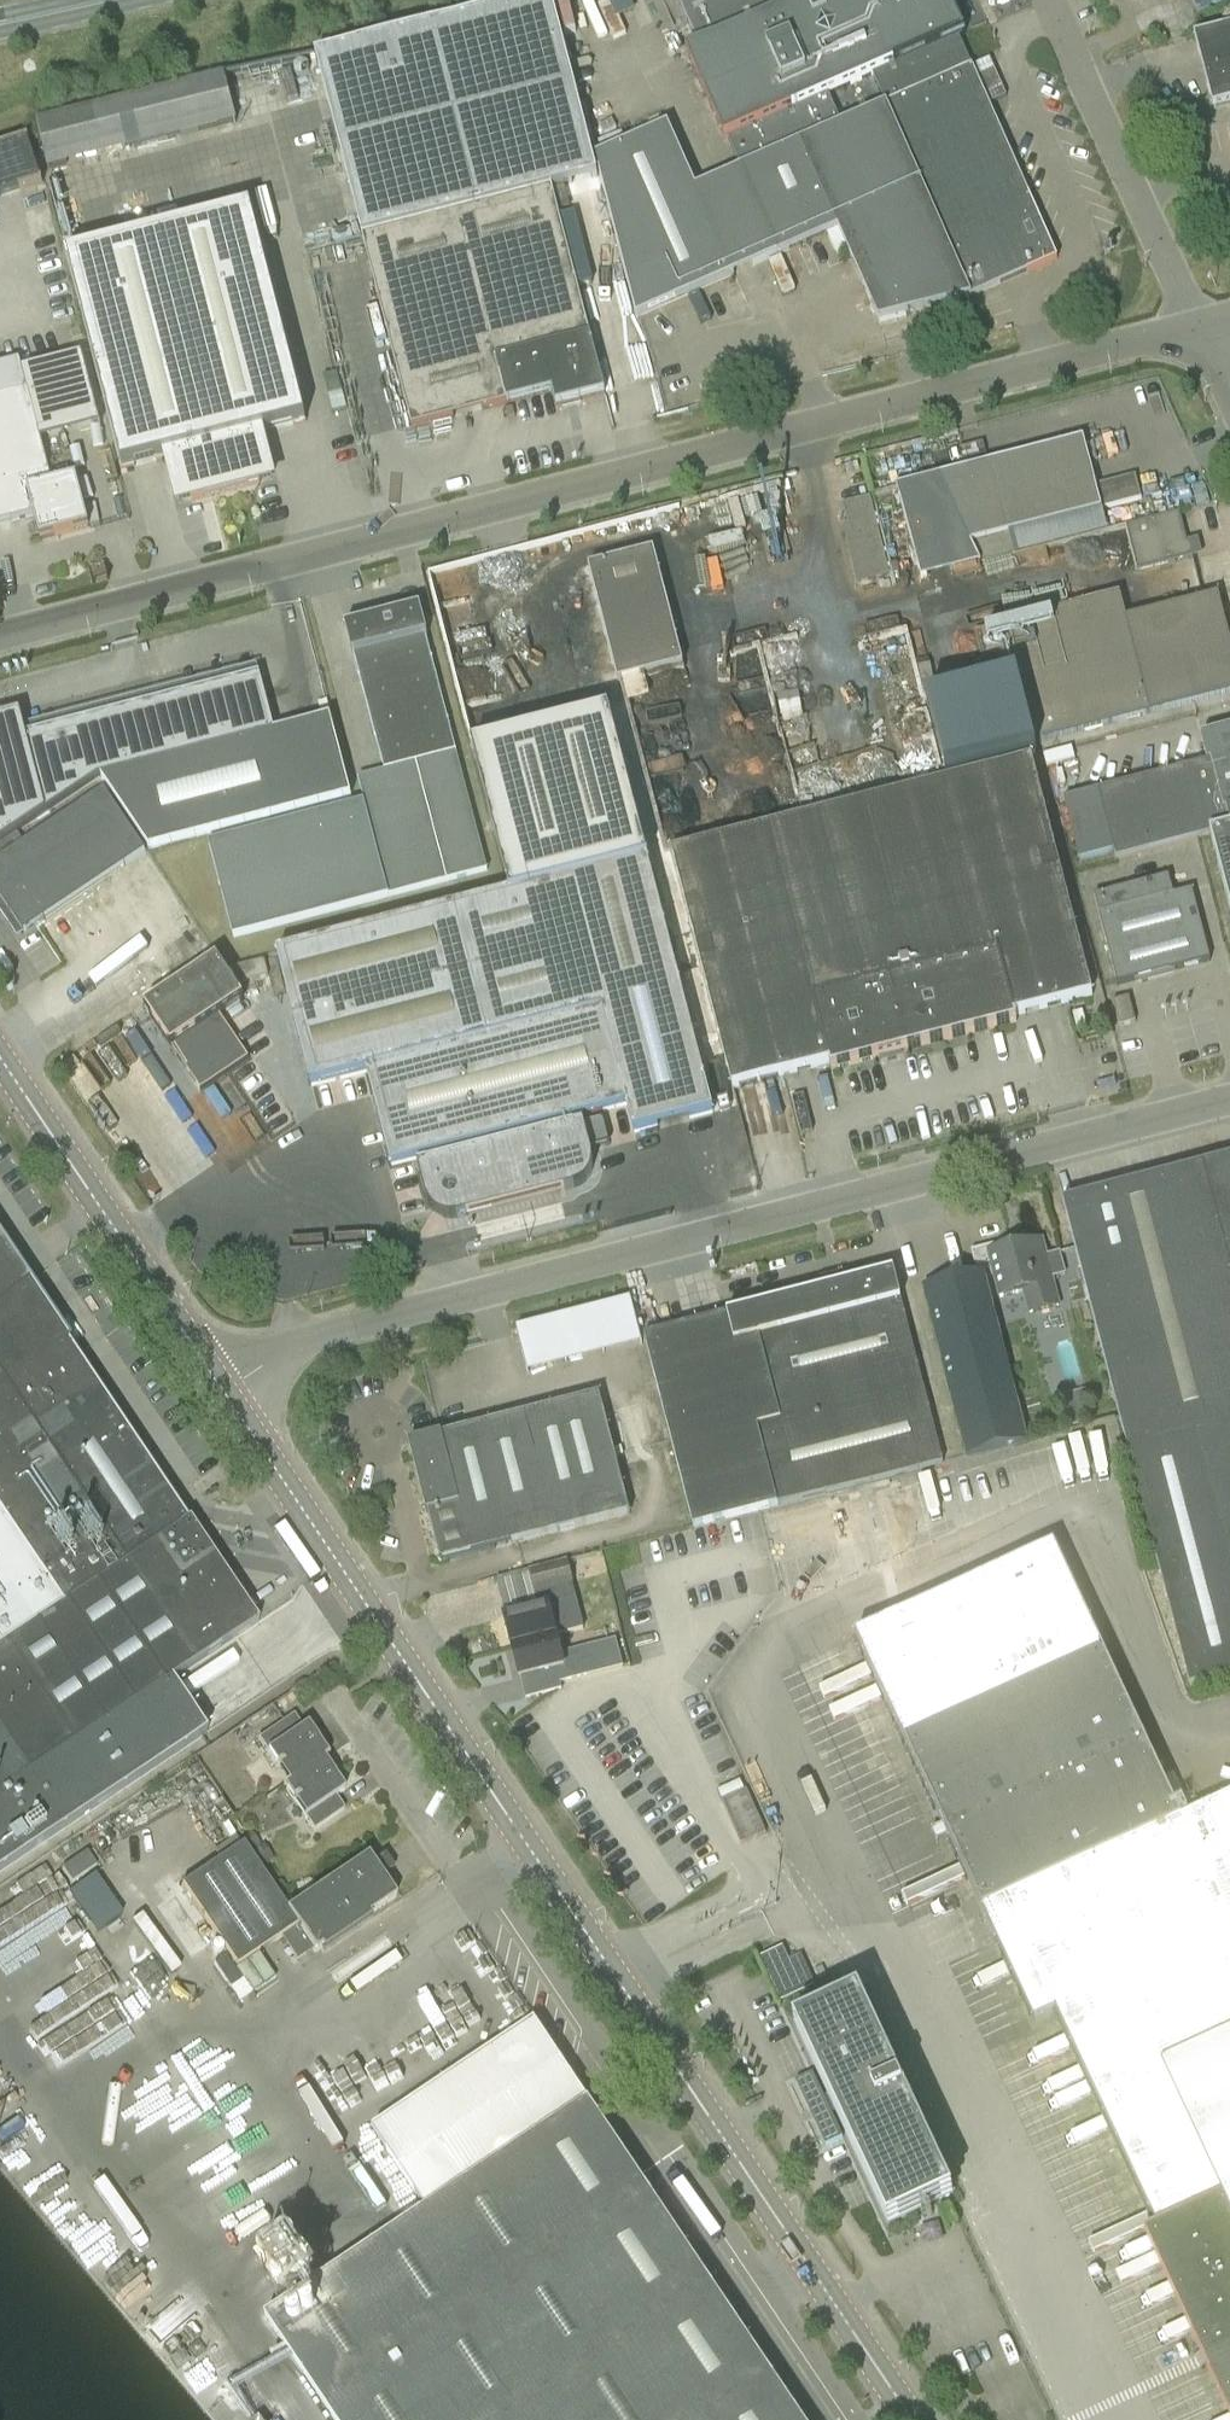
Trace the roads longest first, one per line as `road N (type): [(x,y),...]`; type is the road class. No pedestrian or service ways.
road 1 (tertiary): [(908,2419),(205,1367)]
road 2 (unclassified): [(0,639),(1200,332)]
road 3 (unclassified): [(205,1367),(1229,1104)]
road 4 (tertiary): [(205,1367),(0,1058)]
road 5 (unclassified): [(1200,332),(1049,0)]

